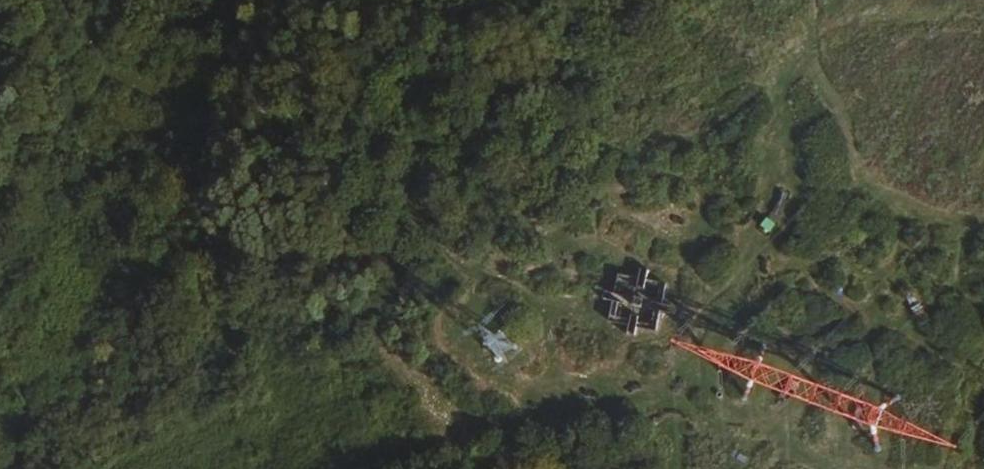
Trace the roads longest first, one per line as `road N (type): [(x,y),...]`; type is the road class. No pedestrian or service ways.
road 1 (track): [(983,10),(825,35),(793,71),(781,212),(718,347),(656,387),(548,399),(483,373),(459,321)]

